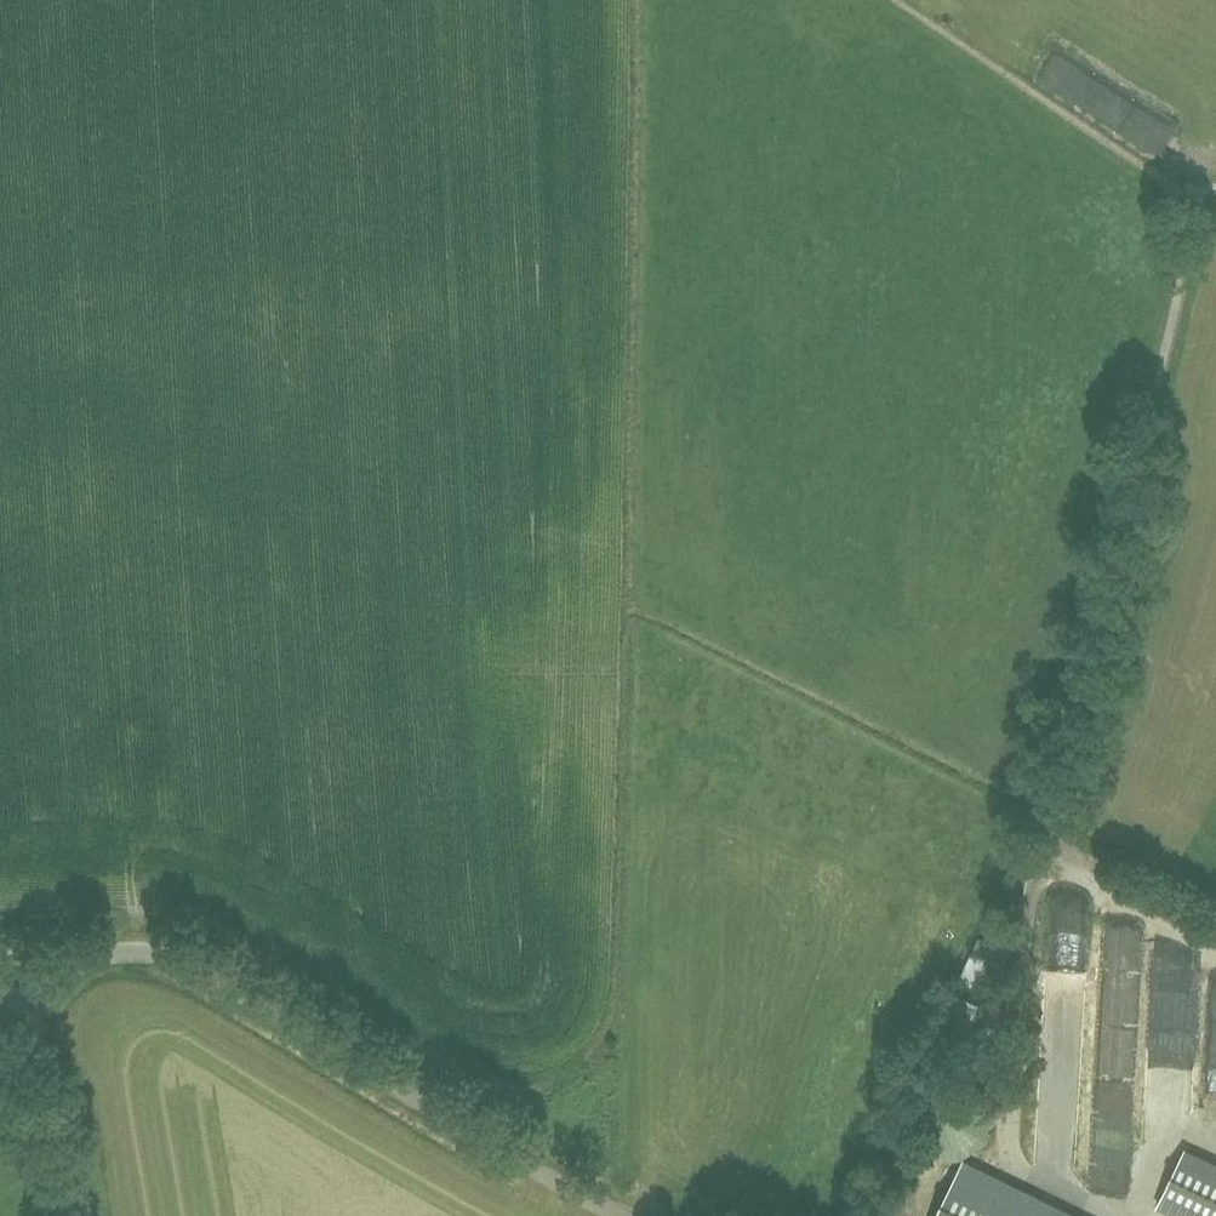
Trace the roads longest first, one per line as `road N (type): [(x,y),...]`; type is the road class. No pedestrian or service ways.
road 1 (unclassified): [(616,1215),(161,954),(96,957),(49,982),(17,1013)]
road 2 (unclassified): [(82,1215),(64,1103),(17,1013)]

